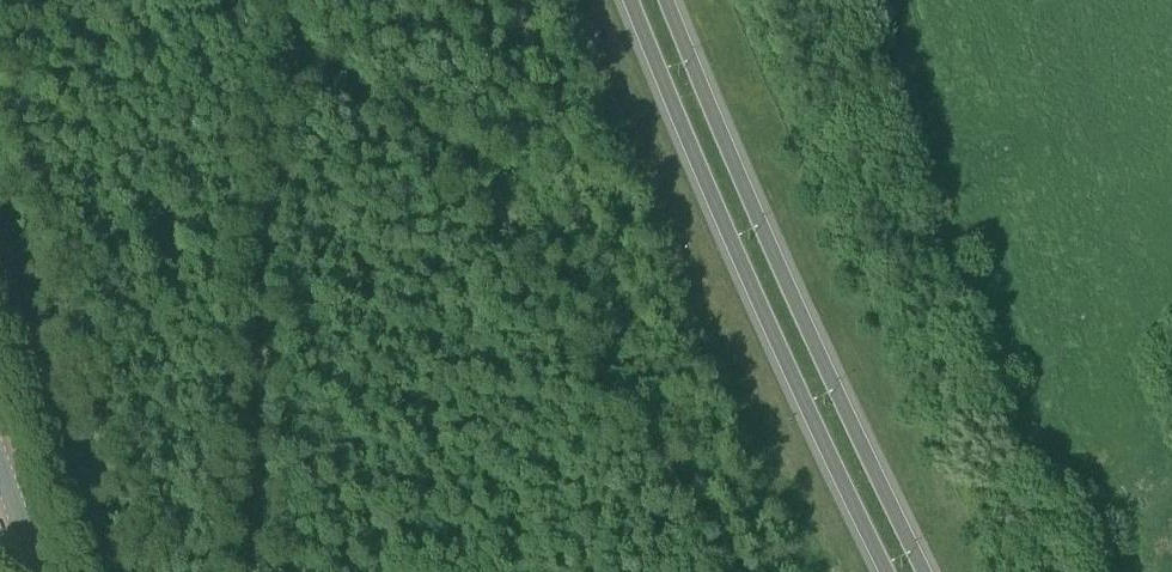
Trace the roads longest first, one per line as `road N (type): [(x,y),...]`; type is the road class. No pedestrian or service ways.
road 1 (primary): [(930,571),(772,242),(671,0)]
road 2 (primary): [(626,0),(734,256),(883,571)]

